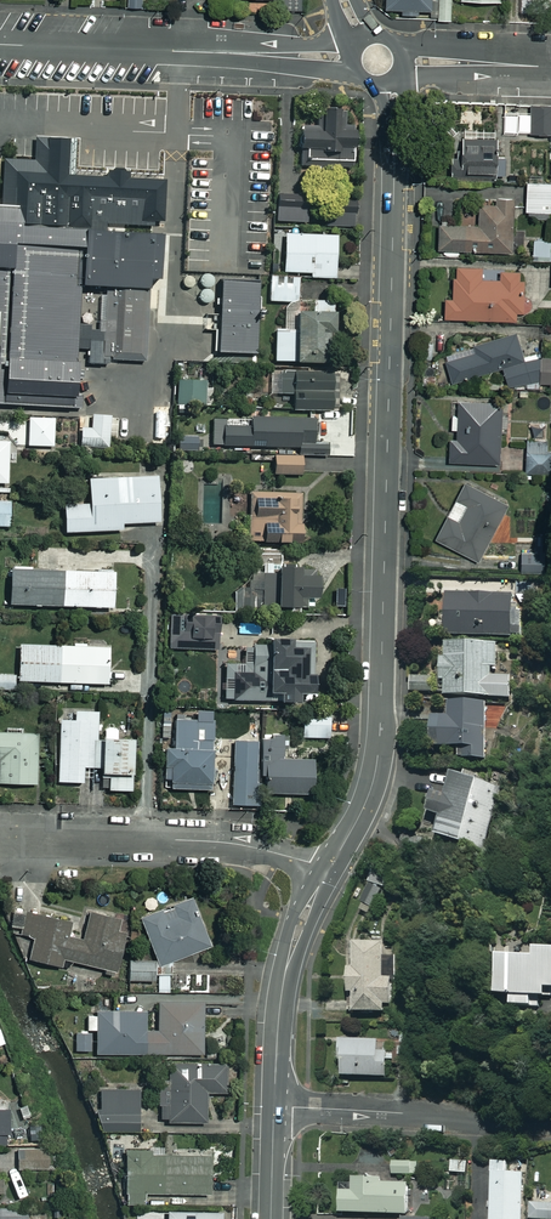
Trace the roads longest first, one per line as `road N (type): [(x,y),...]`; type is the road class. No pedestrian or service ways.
road 1 (tertiary): [(329,869),(365,804),(378,757),(394,202)]
road 2 (residential): [(2,835),(224,842),(329,869)]
road 3 (residential): [(550,1123),(274,1106)]
road 4 (residential): [(329,869),(282,990),(274,1106)]
road 5 (residential): [(237,53),(0,44)]
road 6 (residential): [(396,46),(509,53),(548,67)]
road 7 (residential): [(548,67),(505,77),(398,70)]
road 8 (tertiary): [(395,75),(407,117),(394,202)]
road 9 (residential): [(357,73),(237,53)]
road 10 (tertiary): [(394,202),(378,83)]

